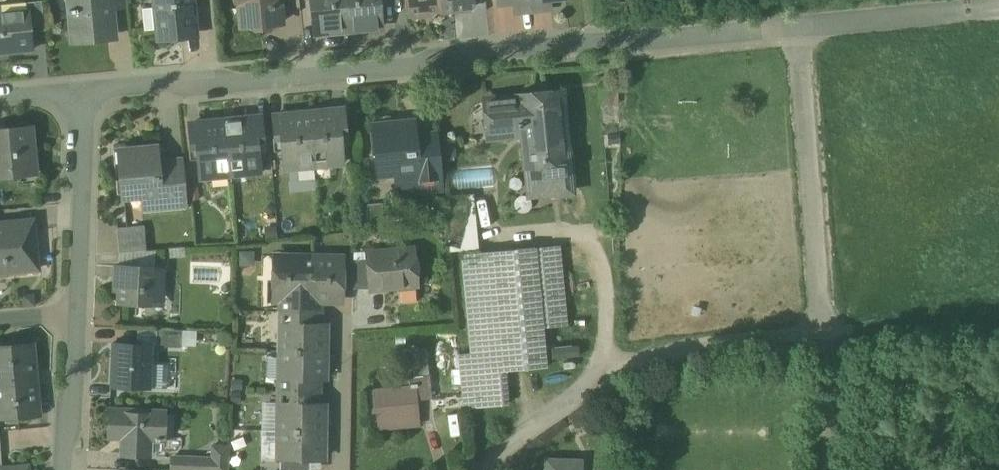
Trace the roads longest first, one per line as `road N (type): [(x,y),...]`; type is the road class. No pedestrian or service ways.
road 1 (residential): [(81,90),(802,27)]
road 2 (unclassified): [(802,27),(826,332)]
road 3 (residential): [(81,90),(78,312)]
road 4 (unclassified): [(802,27),(998,6)]
road 5 (track): [(998,323),(826,332)]
road 6 (residential): [(475,469),(607,367)]
road 7 (residential): [(78,312),(77,398),(65,422),(64,469)]
road 8 (residential): [(340,469),(340,317)]

